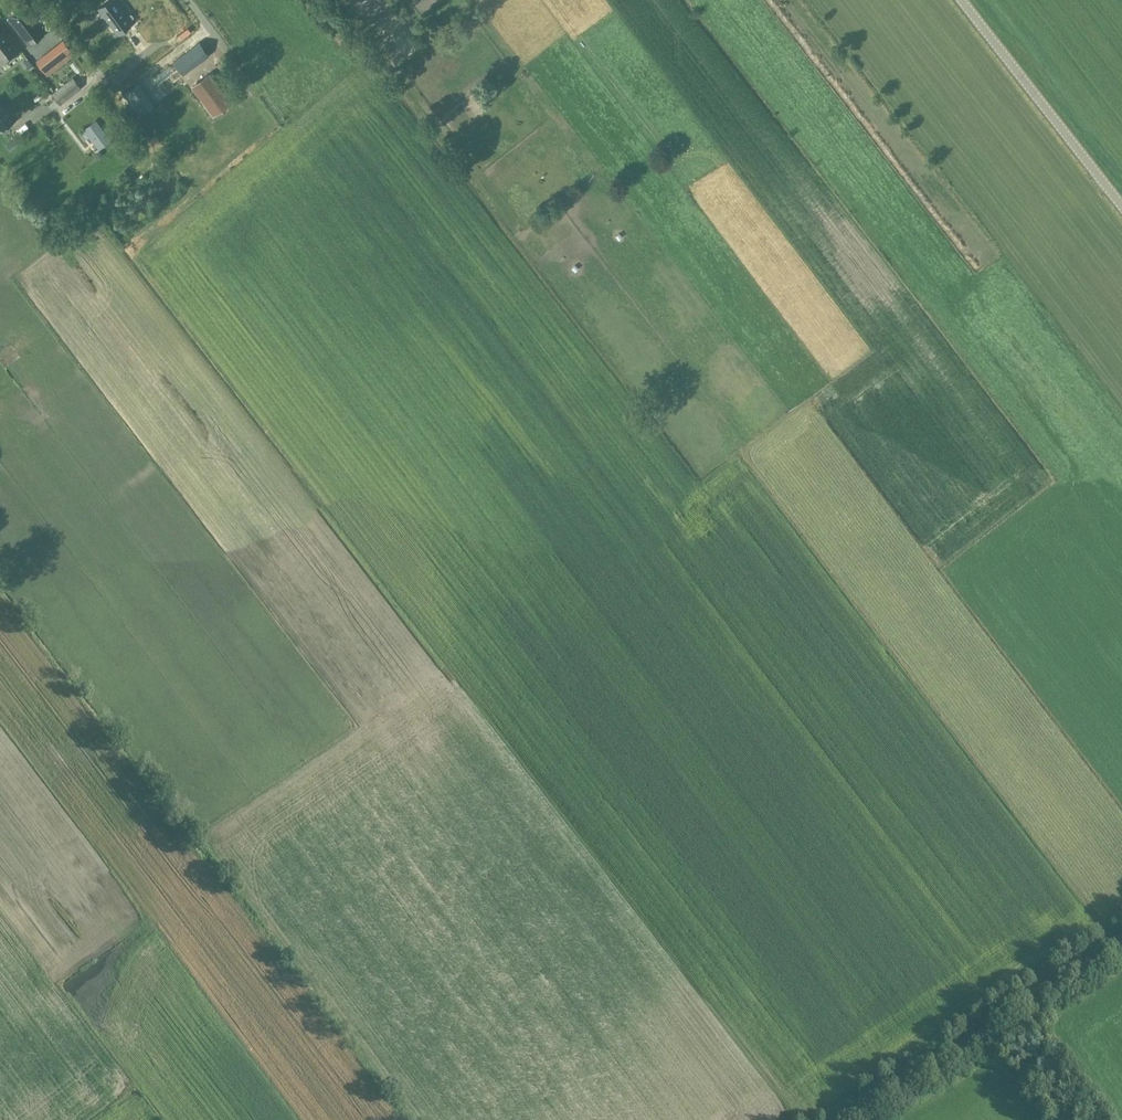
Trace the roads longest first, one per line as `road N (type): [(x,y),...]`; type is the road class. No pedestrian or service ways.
road 1 (unclassified): [(857,1119),(1121,945)]
road 2 (unclassified): [(1121,208),(962,0)]

